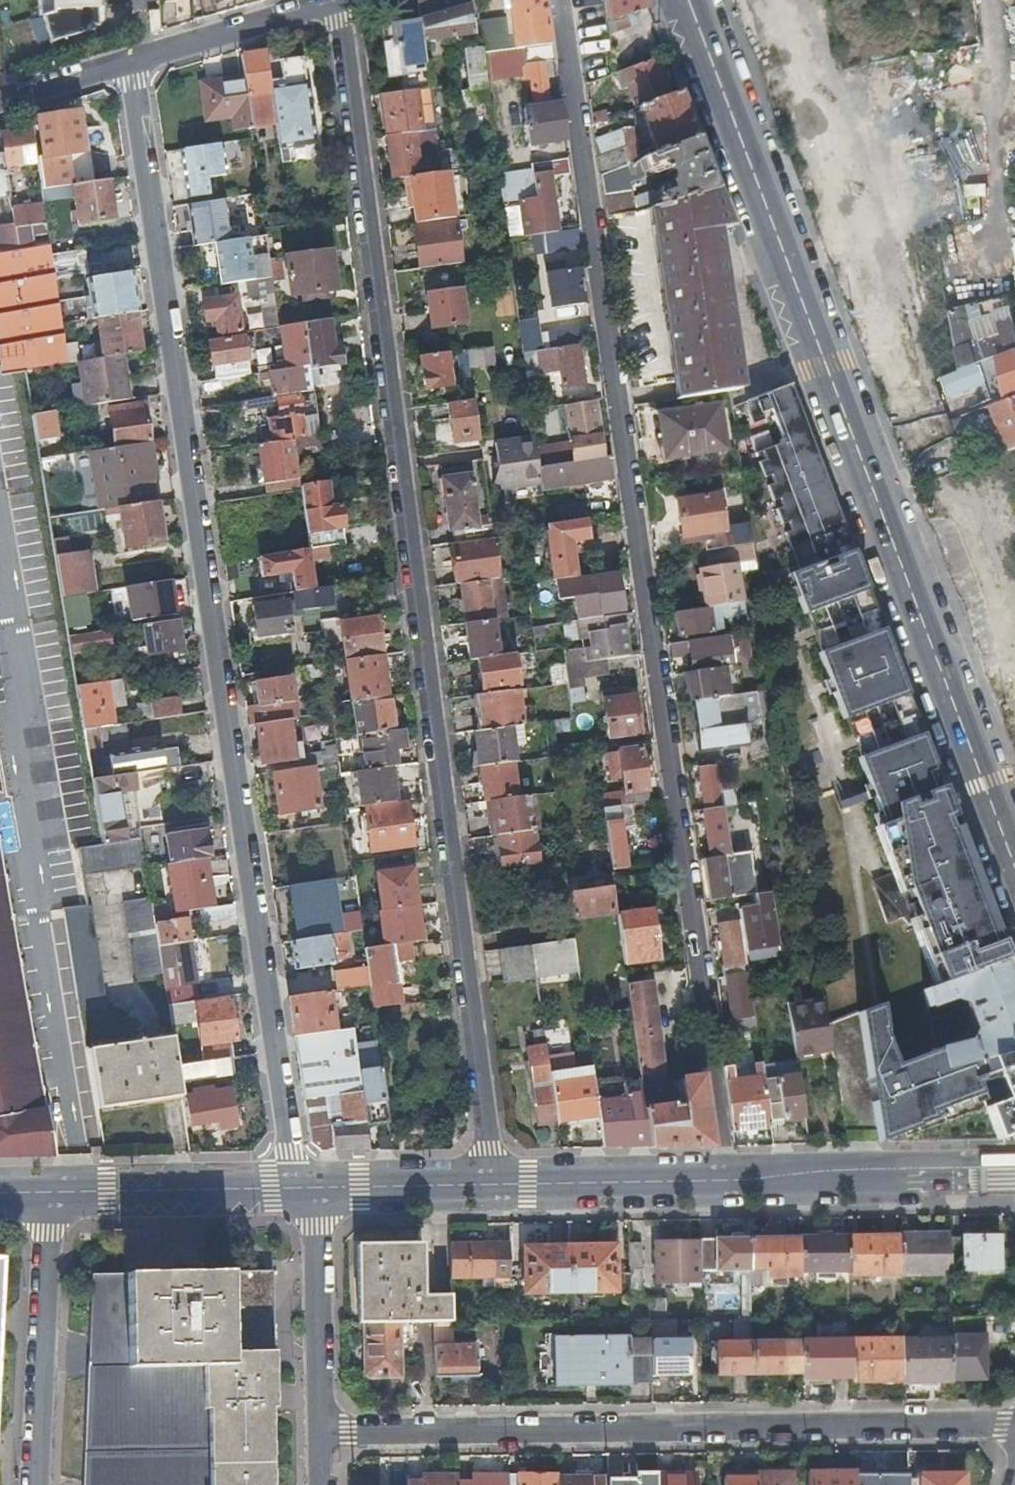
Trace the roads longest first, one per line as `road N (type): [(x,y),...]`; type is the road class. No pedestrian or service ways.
road 1 (residential): [(729,1180),(561,0)]
road 2 (residential): [(495,1184),(342,3)]
road 3 (residential): [(125,67),(292,1187)]
road 4 (secondary): [(1008,849),(689,0)]
road 5 (residential): [(1014,1423),(320,1431)]
road 6 (residential): [(38,1484),(51,1193)]
road 7 (residential): [(313,1187),(320,1431)]
road 8 (residential): [(51,1193),(292,1187)]
road 9 (residential): [(495,1184),(729,1180)]
road 10 (residential): [(342,3),(125,67)]
road 11 (residential): [(729,1180),(911,1170)]
road 12 (residential): [(313,1187),(495,1184)]
road 13 (residential): [(125,67),(0,103)]

